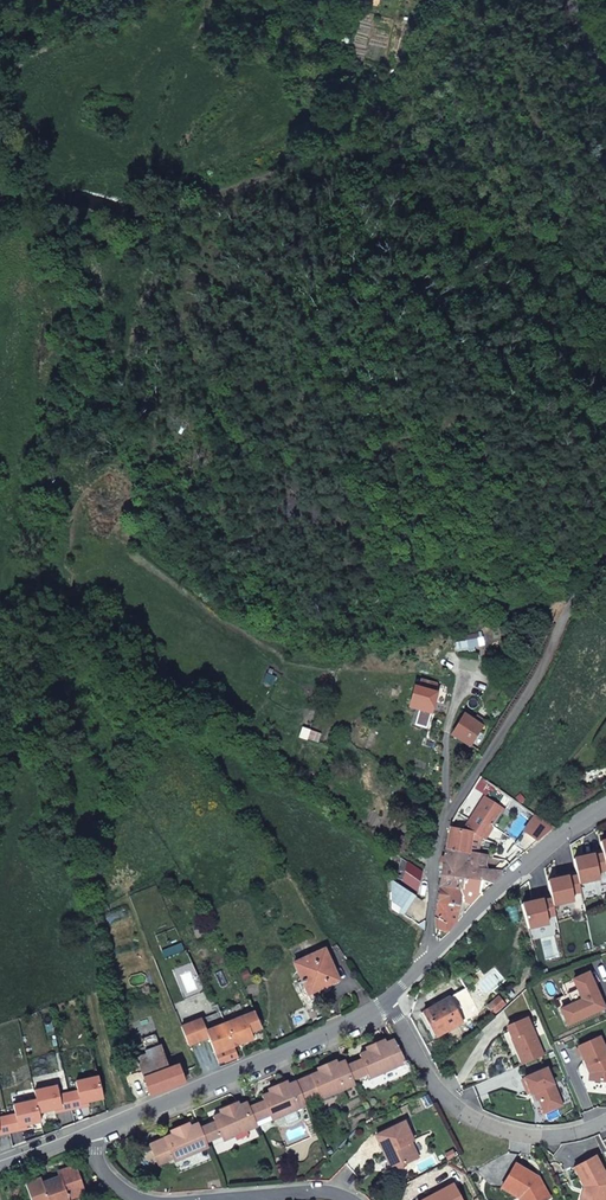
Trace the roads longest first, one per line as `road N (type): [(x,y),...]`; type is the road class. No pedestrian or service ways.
road 1 (residential): [(419,972),(440,827),(547,666),(569,603),(605,559)]
road 2 (residential): [(87,1134),(391,1004)]
road 3 (residential): [(391,1004),(459,1107),(483,1123),(545,1137),(605,1120)]
road 4 (residential): [(419,972),(526,870),(605,811)]
road 5 (residential): [(201,1199),(292,1188),(343,1190),(354,1199)]

